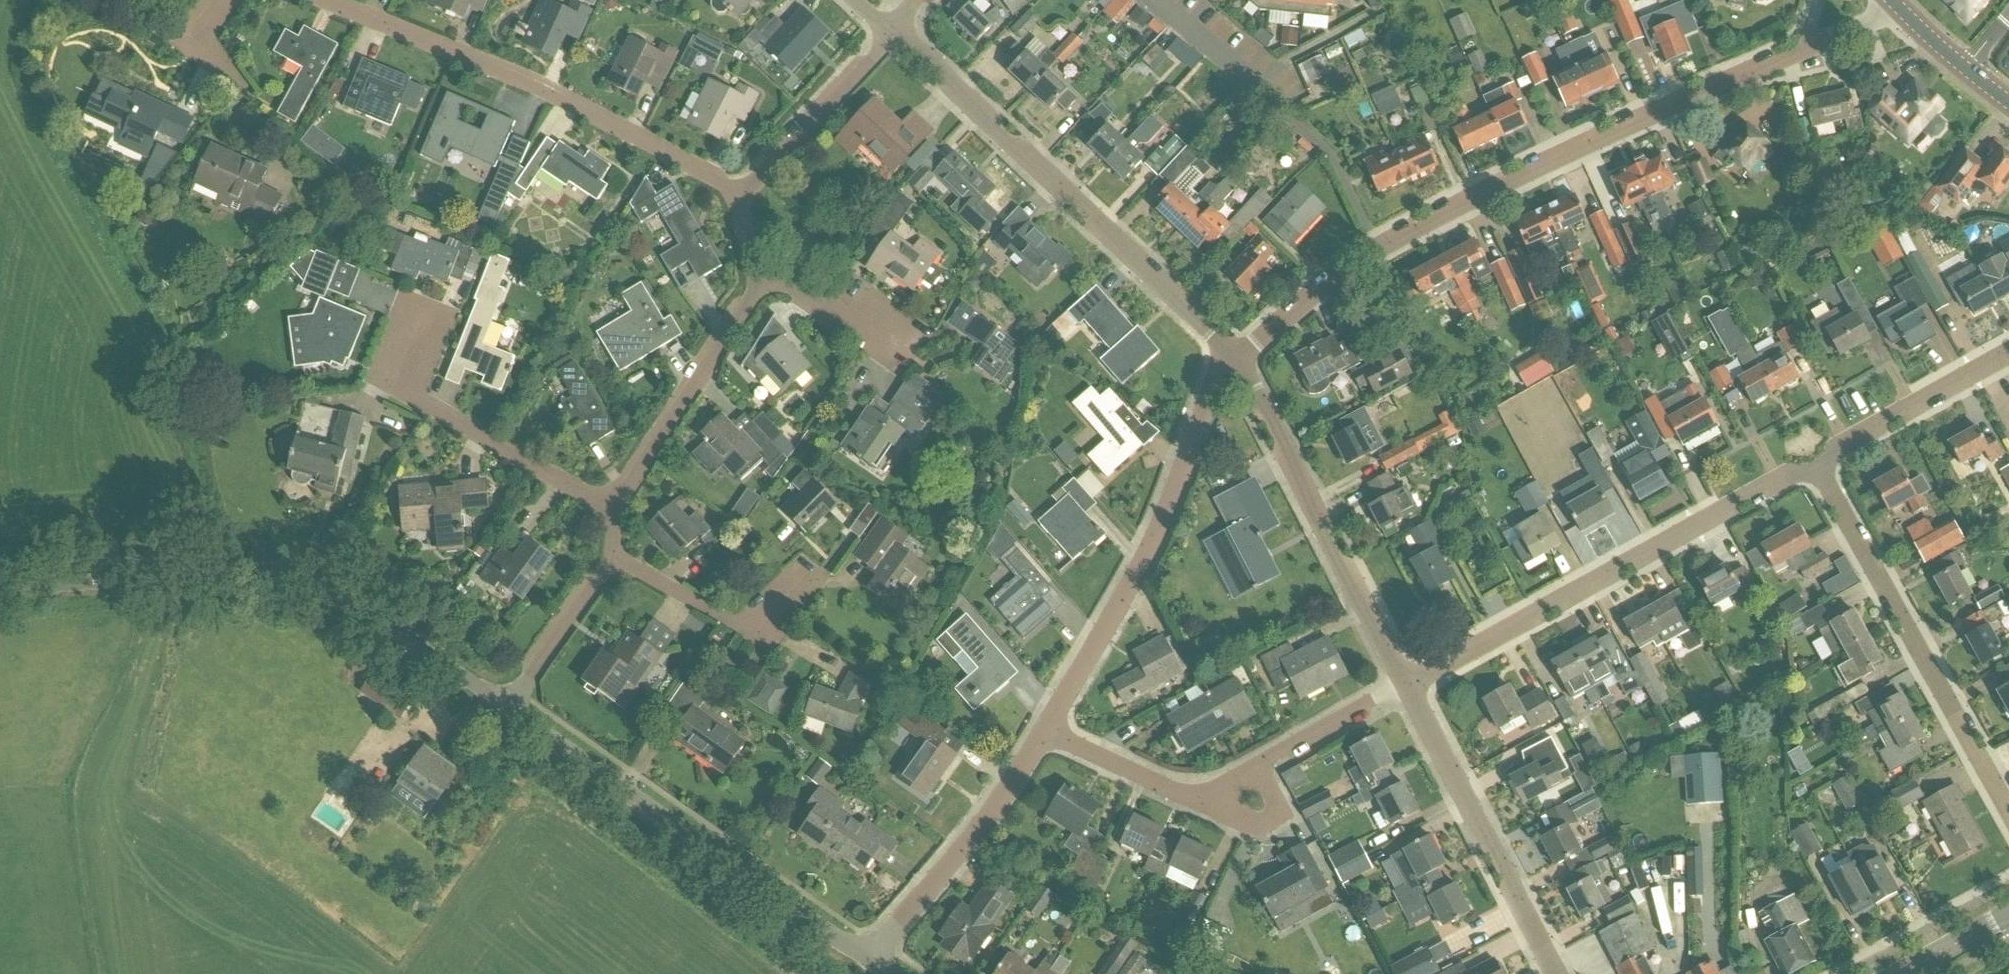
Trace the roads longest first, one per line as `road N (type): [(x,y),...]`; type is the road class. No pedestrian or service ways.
road 1 (residential): [(1239,364),(1304,306),(1454,211),(1900,9)]
road 2 (residential): [(1239,364),(892,32)]
road 3 (residential): [(1410,687),(1817,464)]
road 4 (residential): [(743,198),(541,83),(330,0)]
road 5 (residential): [(872,958),(506,708)]
road 6 (residential): [(506,708),(310,576),(251,567),(108,581)]
road 7 (residential): [(1048,733),(1152,549),(1214,388),(1239,364)]
road 8 (residential): [(2008,809),(1817,464)]
road 9 (residential): [(1410,687),(1239,364)]
road 10 (residential): [(431,313),(403,400),(615,505)]
road 11 (residential): [(1556,973),(1410,687)]
road 12 (residential): [(872,958),(981,834),(1048,733)]
road 13 (residential): [(615,505),(761,285)]
road 14 (residential): [(614,559),(762,639),(799,585)]
road 15 (residential): [(743,198),(892,32)]
road 16 (residential): [(1817,464),(2008,354)]
road 17 (residential): [(506,708),(614,559)]
road 18 (residential): [(1258,770),(1410,687)]
road 19 (residential): [(1048,733),(1201,797)]
road 20 (residential): [(892,358),(786,284),(761,285)]
road 21 (residential): [(1201,797),(1256,827),(1282,815),(1258,770)]

